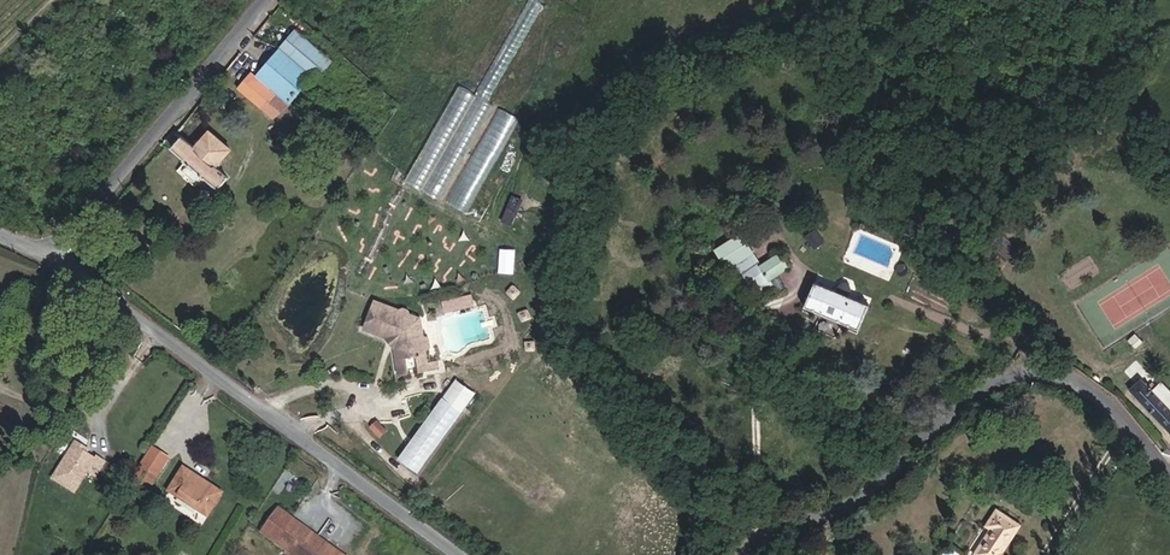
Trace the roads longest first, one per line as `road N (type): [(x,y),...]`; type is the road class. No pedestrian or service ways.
road 1 (residential): [(1169,475),(1096,390),(1033,369),(925,438),(873,484),(757,538),(750,554)]
road 2 (residential): [(459,554),(60,260)]
road 3 (residential): [(268,0),(60,260)]

